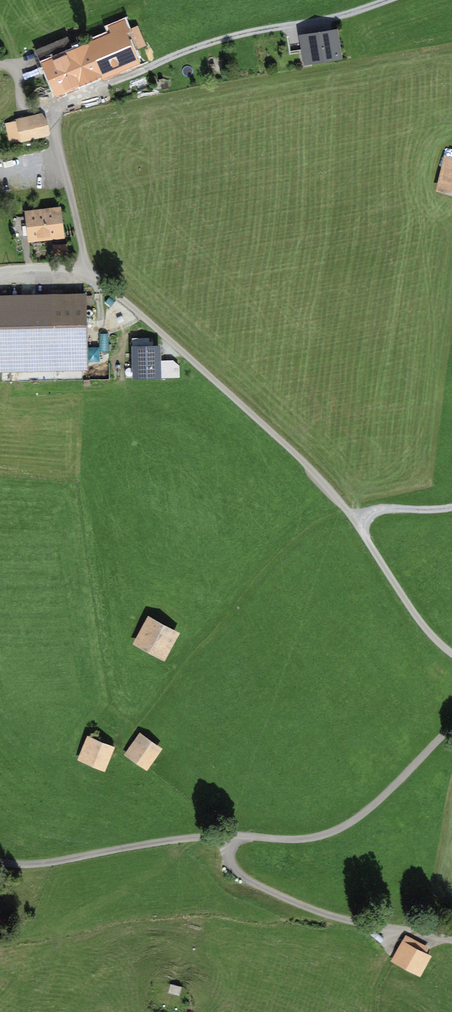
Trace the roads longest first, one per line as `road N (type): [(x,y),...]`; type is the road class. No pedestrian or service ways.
road 1 (unclassified): [(451,652),(433,639),(328,490),(191,356),(86,270)]
road 2 (track): [(451,734),(357,821),(329,837),(138,845),(8,867)]
road 3 (unclassified): [(394,0),(216,43),(53,114)]
road 4 (track): [(343,508),(267,567),(144,727)]
road 5 (track): [(232,838),(240,875),(266,890),(451,943)]
road 6 (unclassified): [(86,270),(53,114)]

